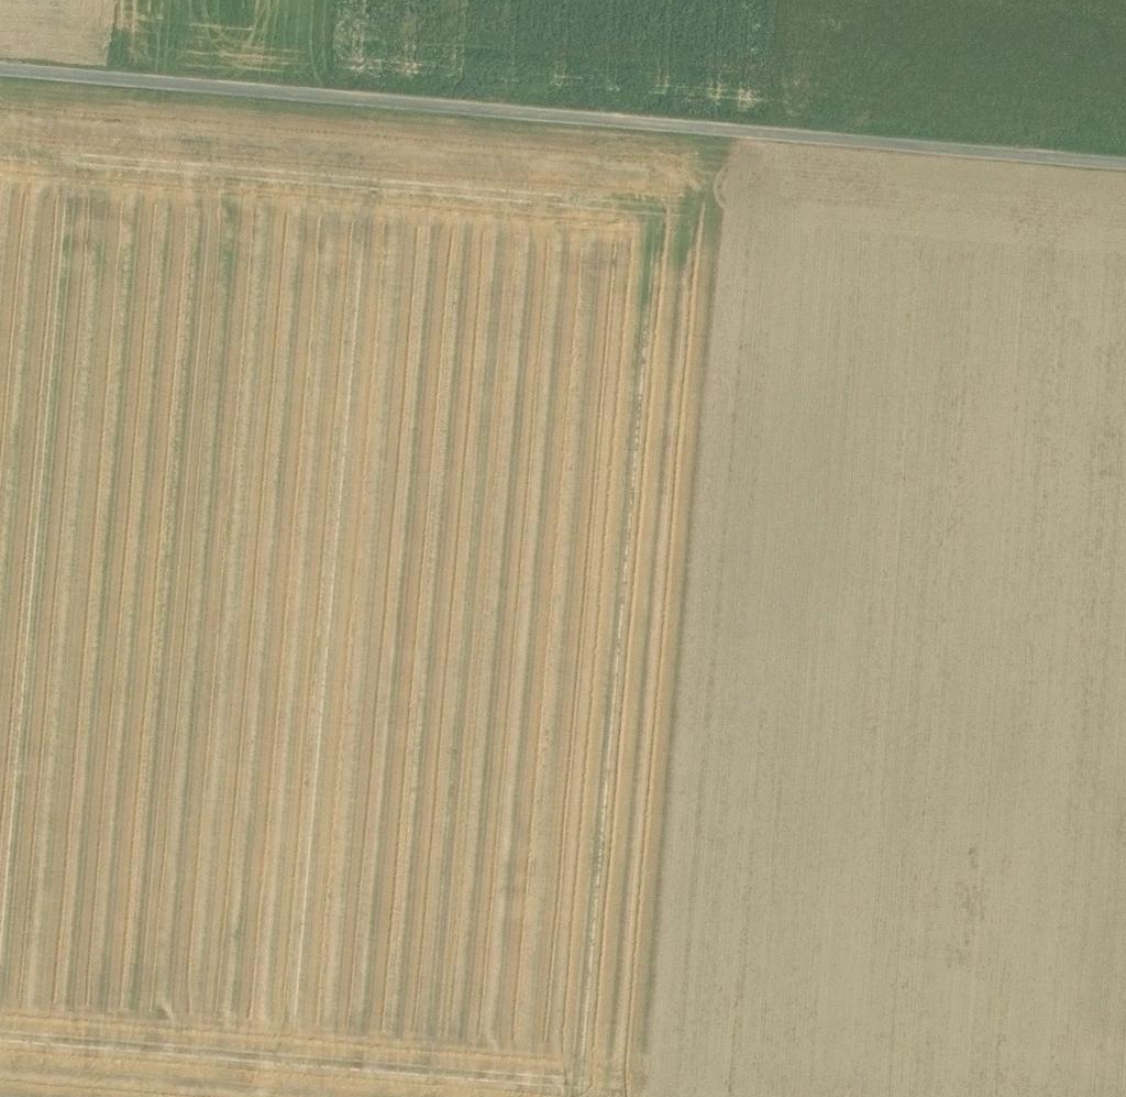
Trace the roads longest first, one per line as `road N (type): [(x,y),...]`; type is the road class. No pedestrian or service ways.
road 1 (unclassified): [(1125,164),(0,70)]

